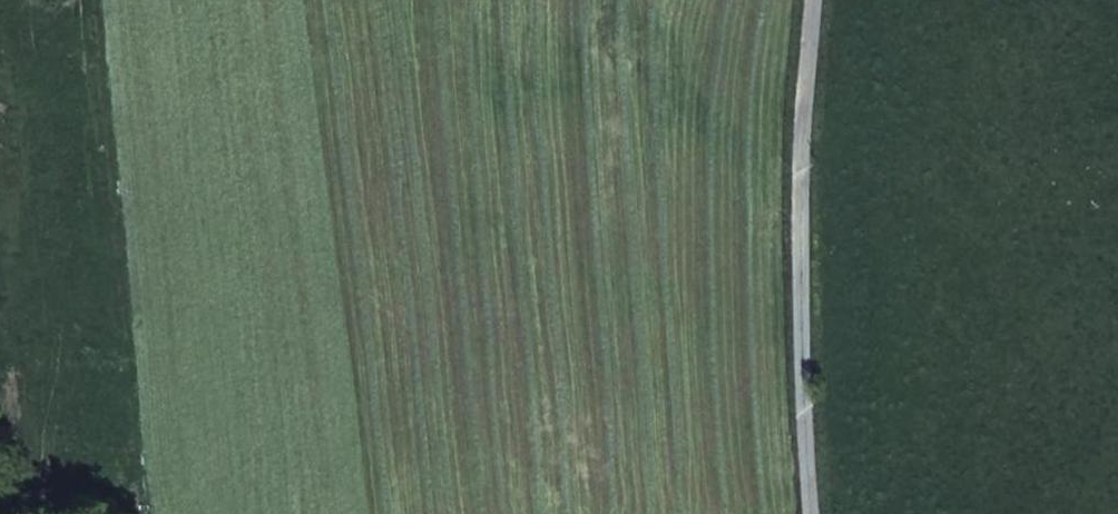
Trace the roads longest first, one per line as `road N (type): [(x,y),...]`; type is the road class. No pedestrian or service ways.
road 1 (unclassified): [(818,513),(805,152),(819,0)]

